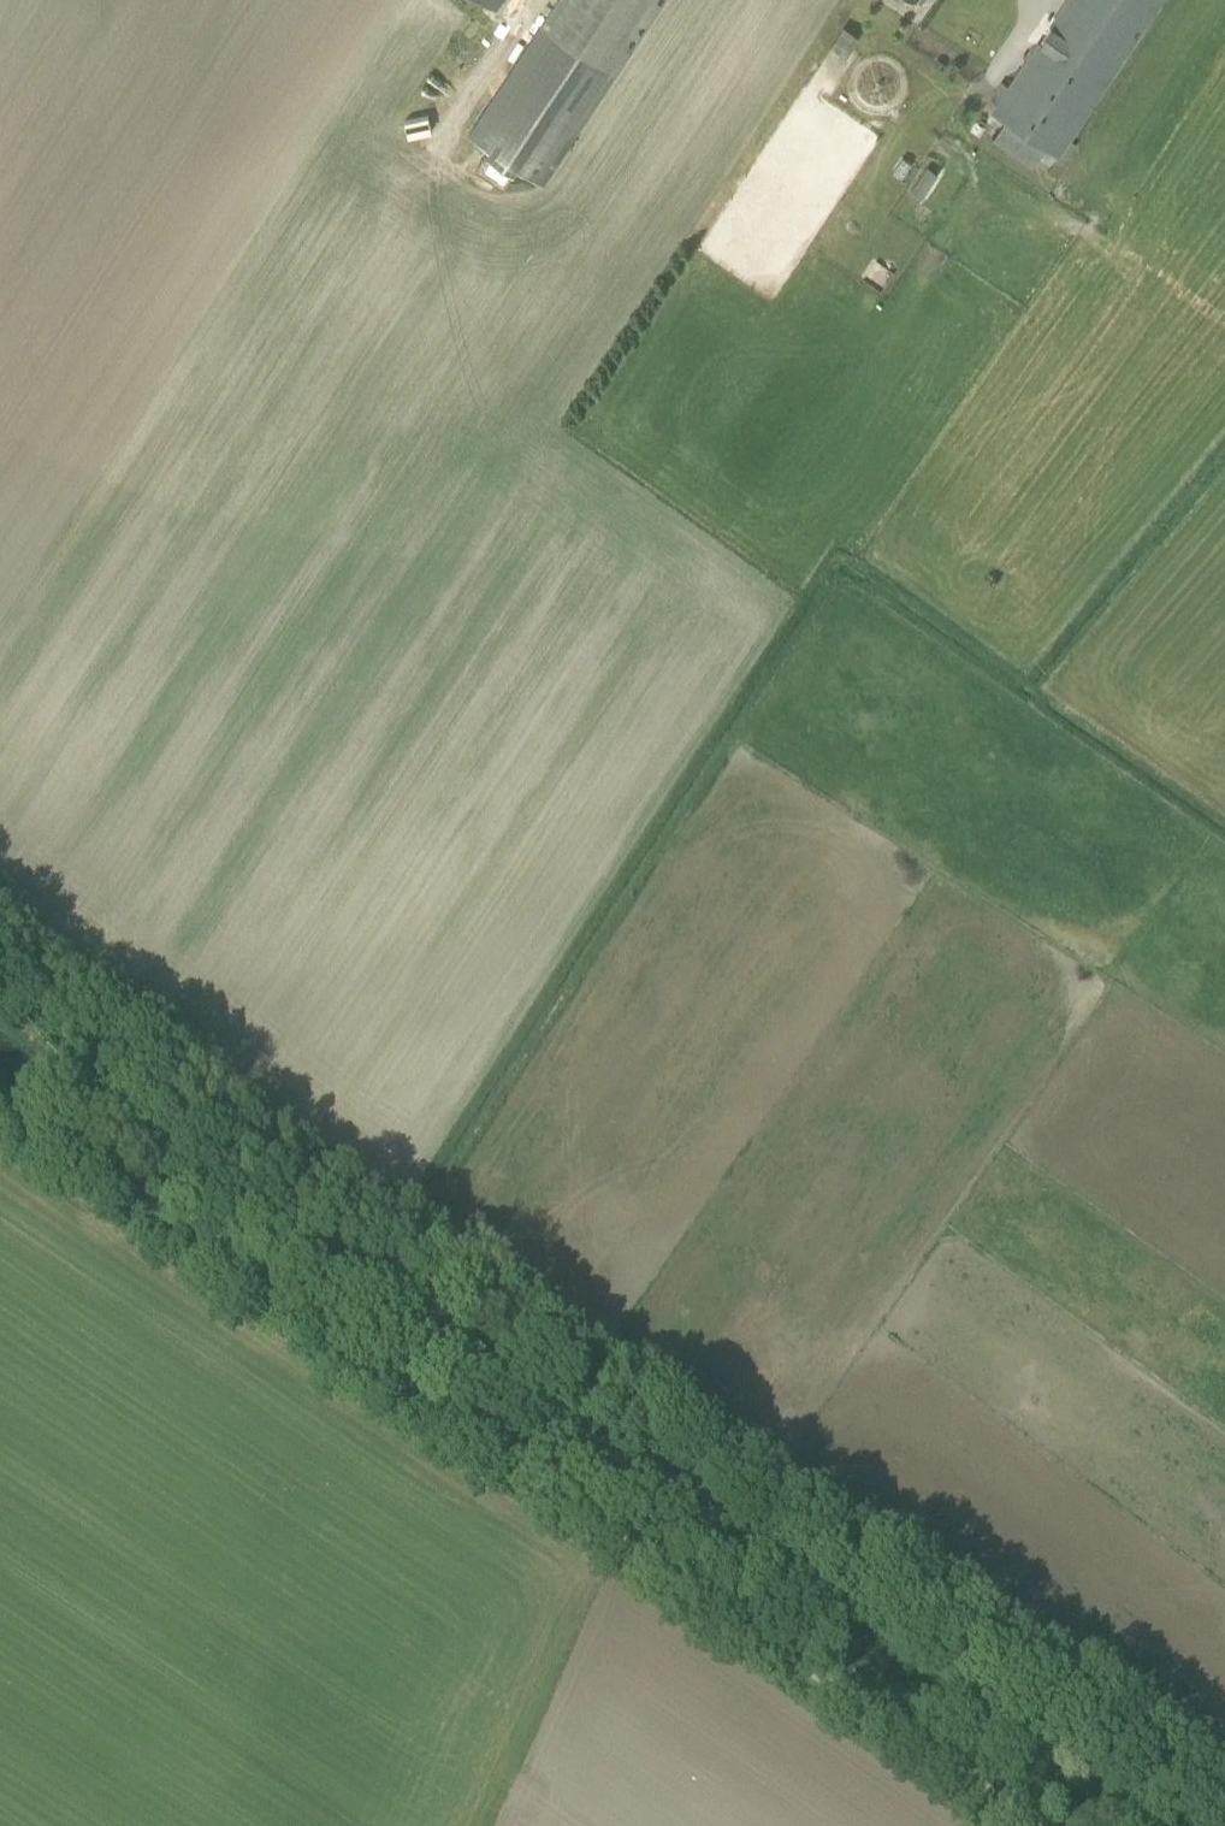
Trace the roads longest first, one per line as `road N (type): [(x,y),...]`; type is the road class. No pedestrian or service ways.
road 1 (track): [(0,1114),(710,1593),(1037,1825)]

